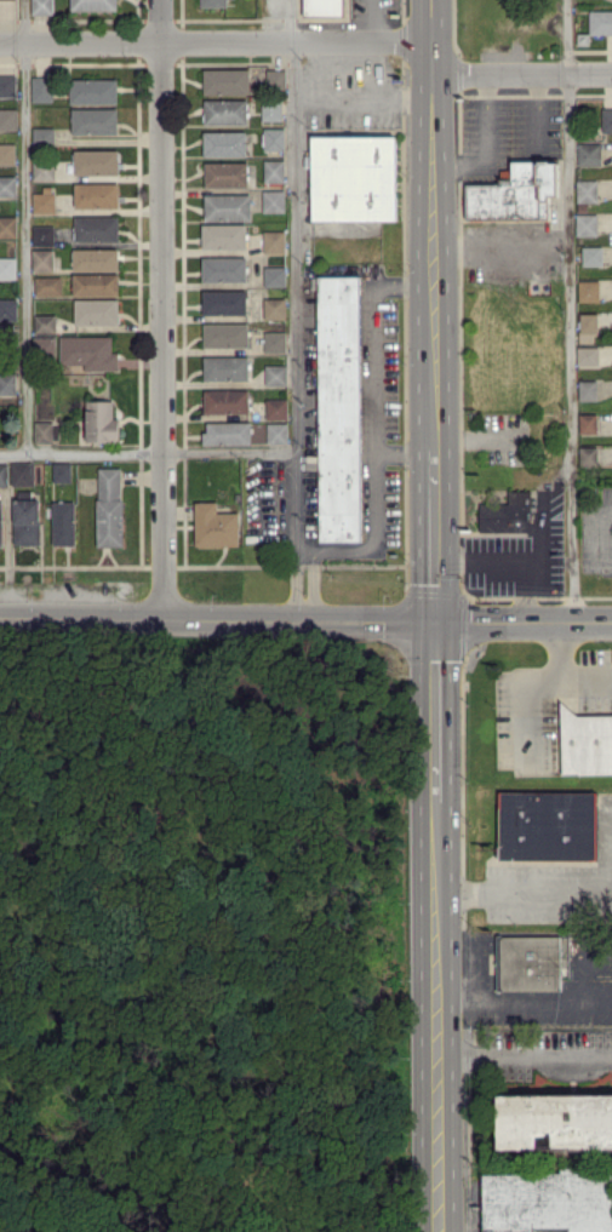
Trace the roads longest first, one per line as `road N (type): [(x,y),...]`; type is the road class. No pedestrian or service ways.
road 1 (residential): [(161,0),(165,619)]
road 2 (tertiary): [(437,625),(0,615)]
road 3 (primary): [(439,1231),(437,796)]
road 4 (residential): [(431,41),(0,43)]
road 5 (primary): [(434,446),(431,165)]
road 6 (residential): [(611,76),(431,76)]
road 7 (primary): [(437,625),(434,446)]
road 8 (tertiary): [(611,624),(437,625)]
road 9 (primary): [(437,796),(437,625)]

